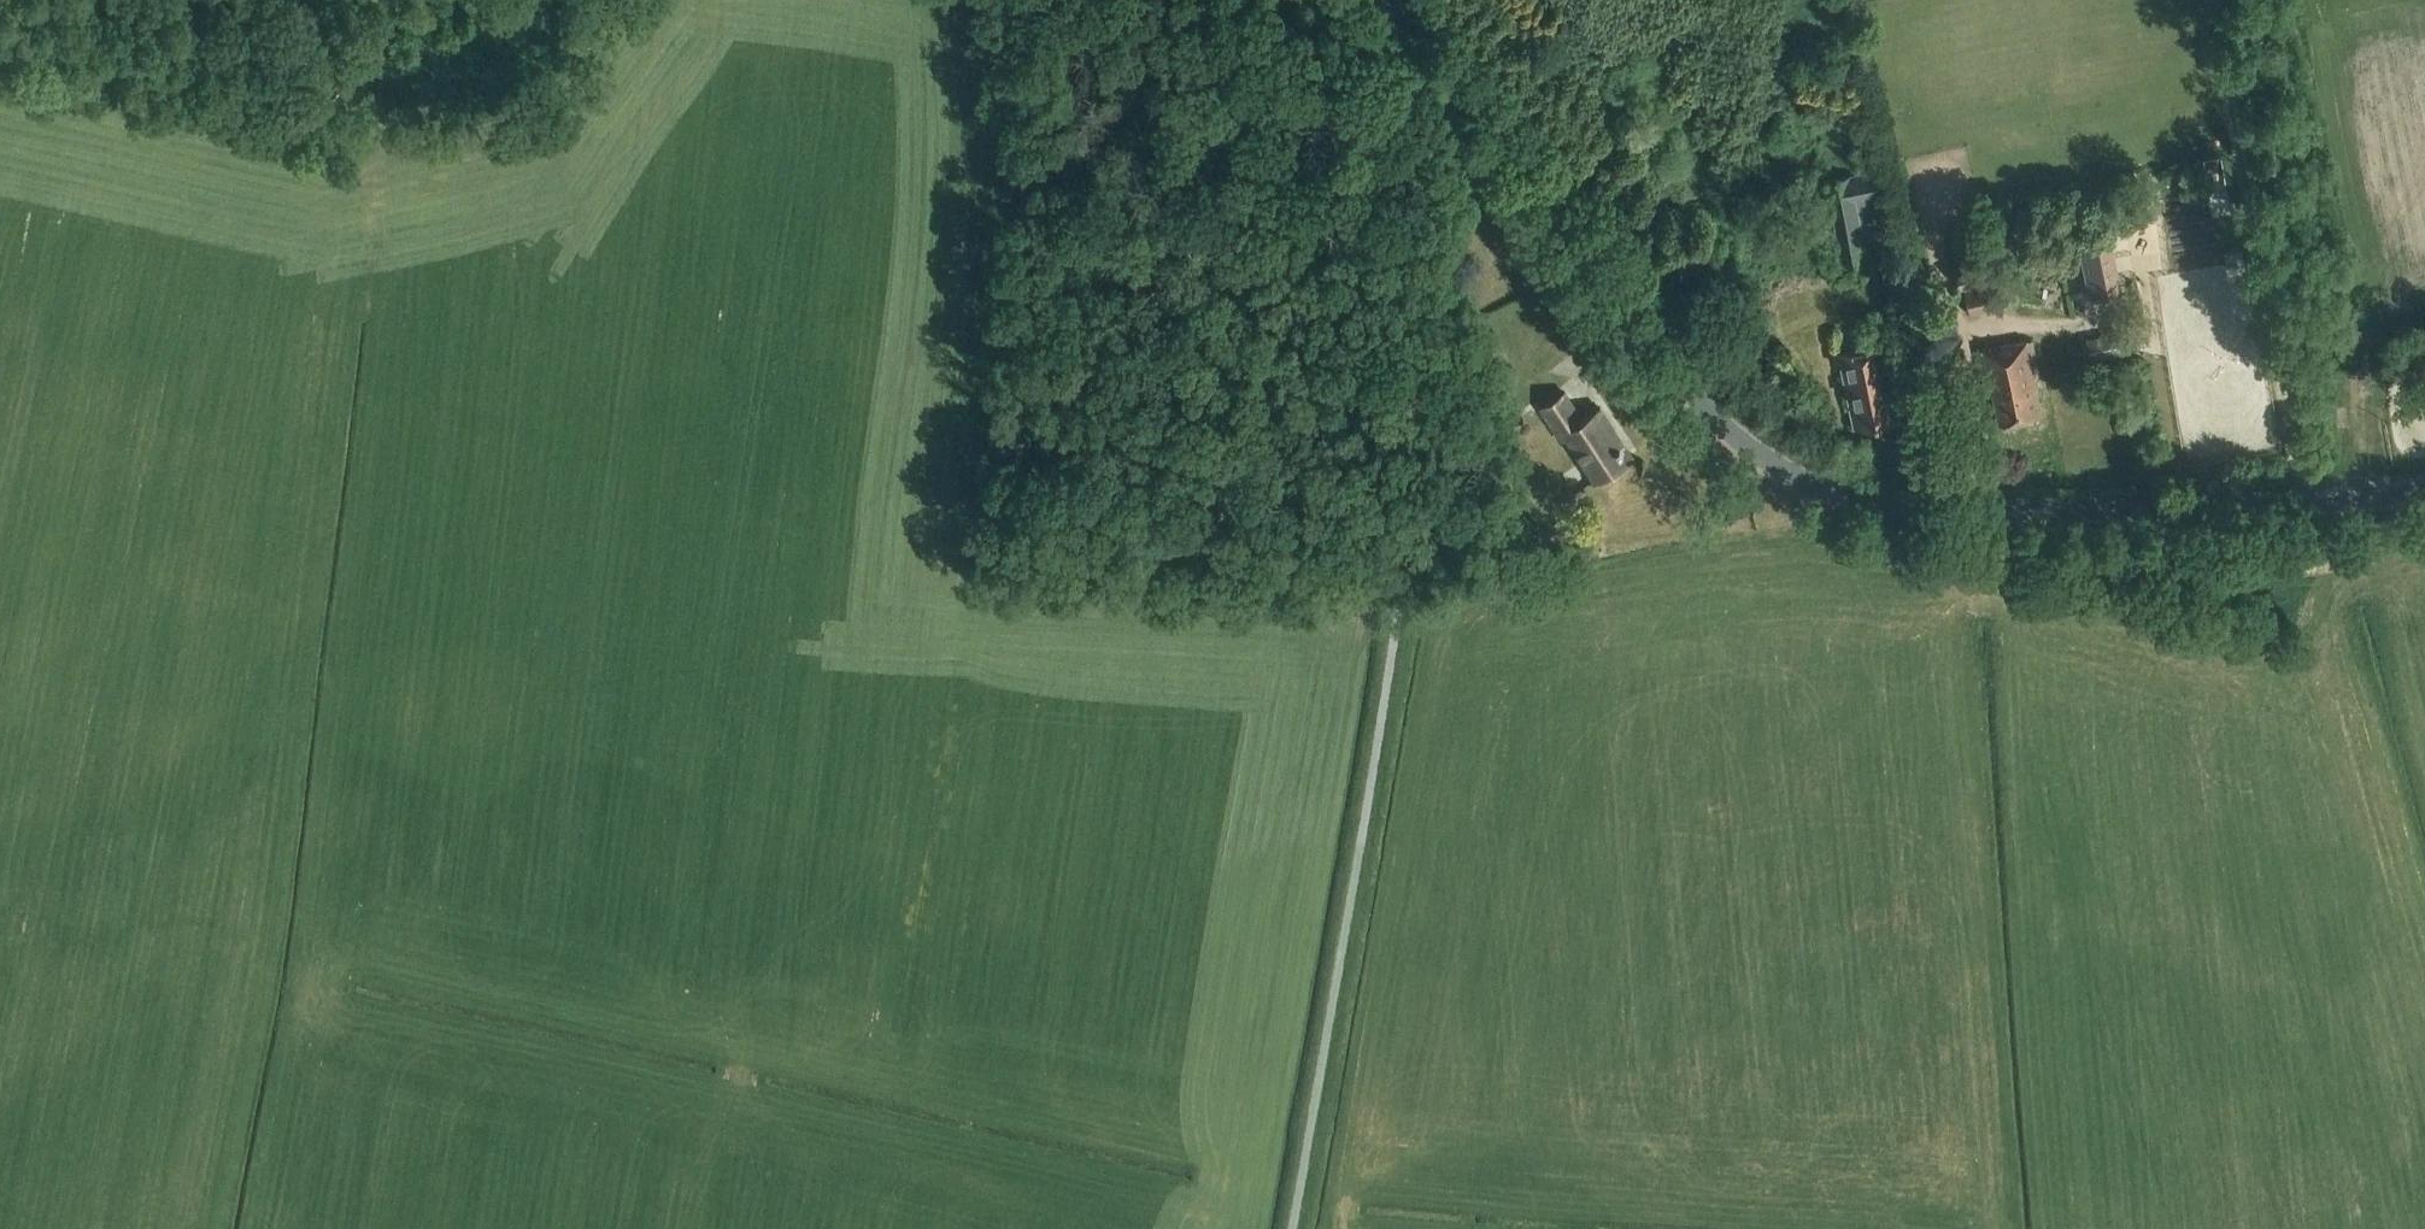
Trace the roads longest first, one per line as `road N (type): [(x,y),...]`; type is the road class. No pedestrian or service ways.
road 1 (unclassified): [(2424,495),(2088,521),(1897,516),(1796,478),(1693,388),(1480,87),(1438,46),(1364,0)]

